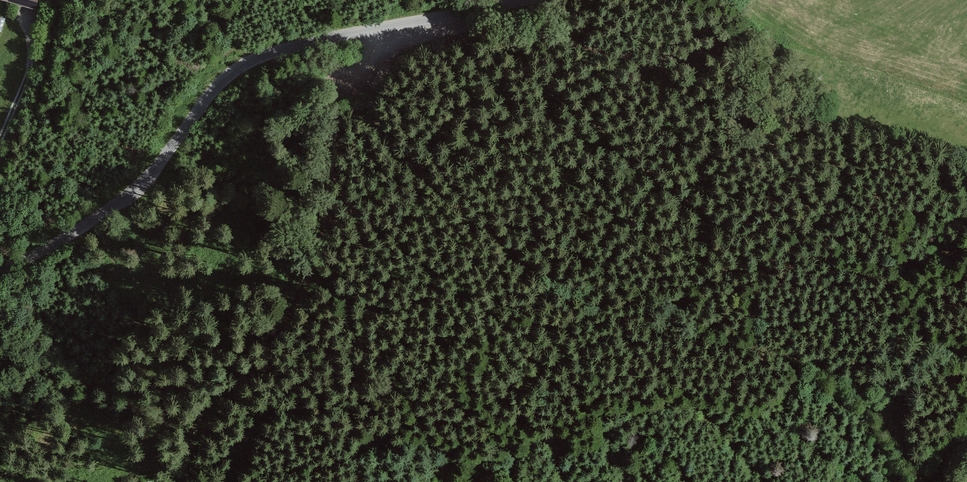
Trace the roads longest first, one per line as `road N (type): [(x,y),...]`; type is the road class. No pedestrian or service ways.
road 1 (track): [(378,30),(350,105),(445,200),(589,299),(828,363),(876,397),(924,478)]
road 2 (track): [(966,302),(735,233),(658,195),(450,14)]
road 3 (tertiary): [(0,271),(106,208),(150,171),(241,66),(509,0)]
road 4 (track): [(350,105),(331,200),(371,312),(376,365),(362,481)]

